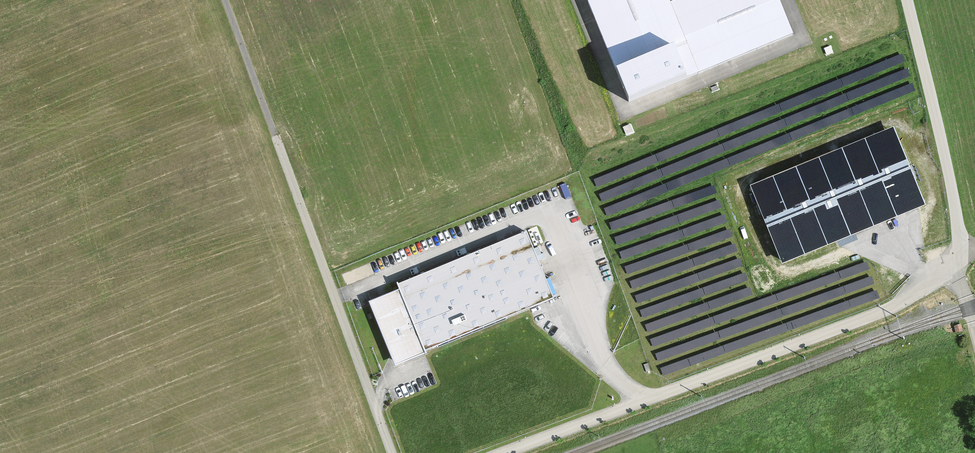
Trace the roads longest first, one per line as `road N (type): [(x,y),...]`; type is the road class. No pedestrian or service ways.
road 1 (unclassified): [(507,452),(875,312),(949,264)]
road 2 (unclassified): [(276,136),(394,452)]
road 3 (unclassified): [(961,256),(906,0)]
road 4 (track): [(226,0),(276,136)]

